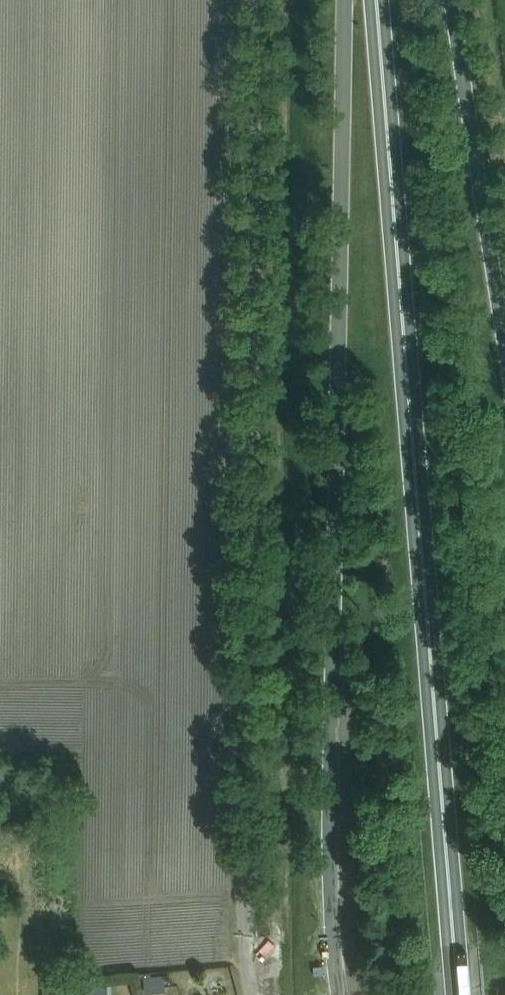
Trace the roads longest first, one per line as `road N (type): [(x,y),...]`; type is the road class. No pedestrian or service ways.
road 1 (trunk): [(460,994),(373,0)]
road 2 (unclassified): [(256,994),(242,905),(254,0)]
road 3 (trunk): [(345,0),(333,889),(343,994)]
road 4 (trunk): [(504,338),(450,0)]

